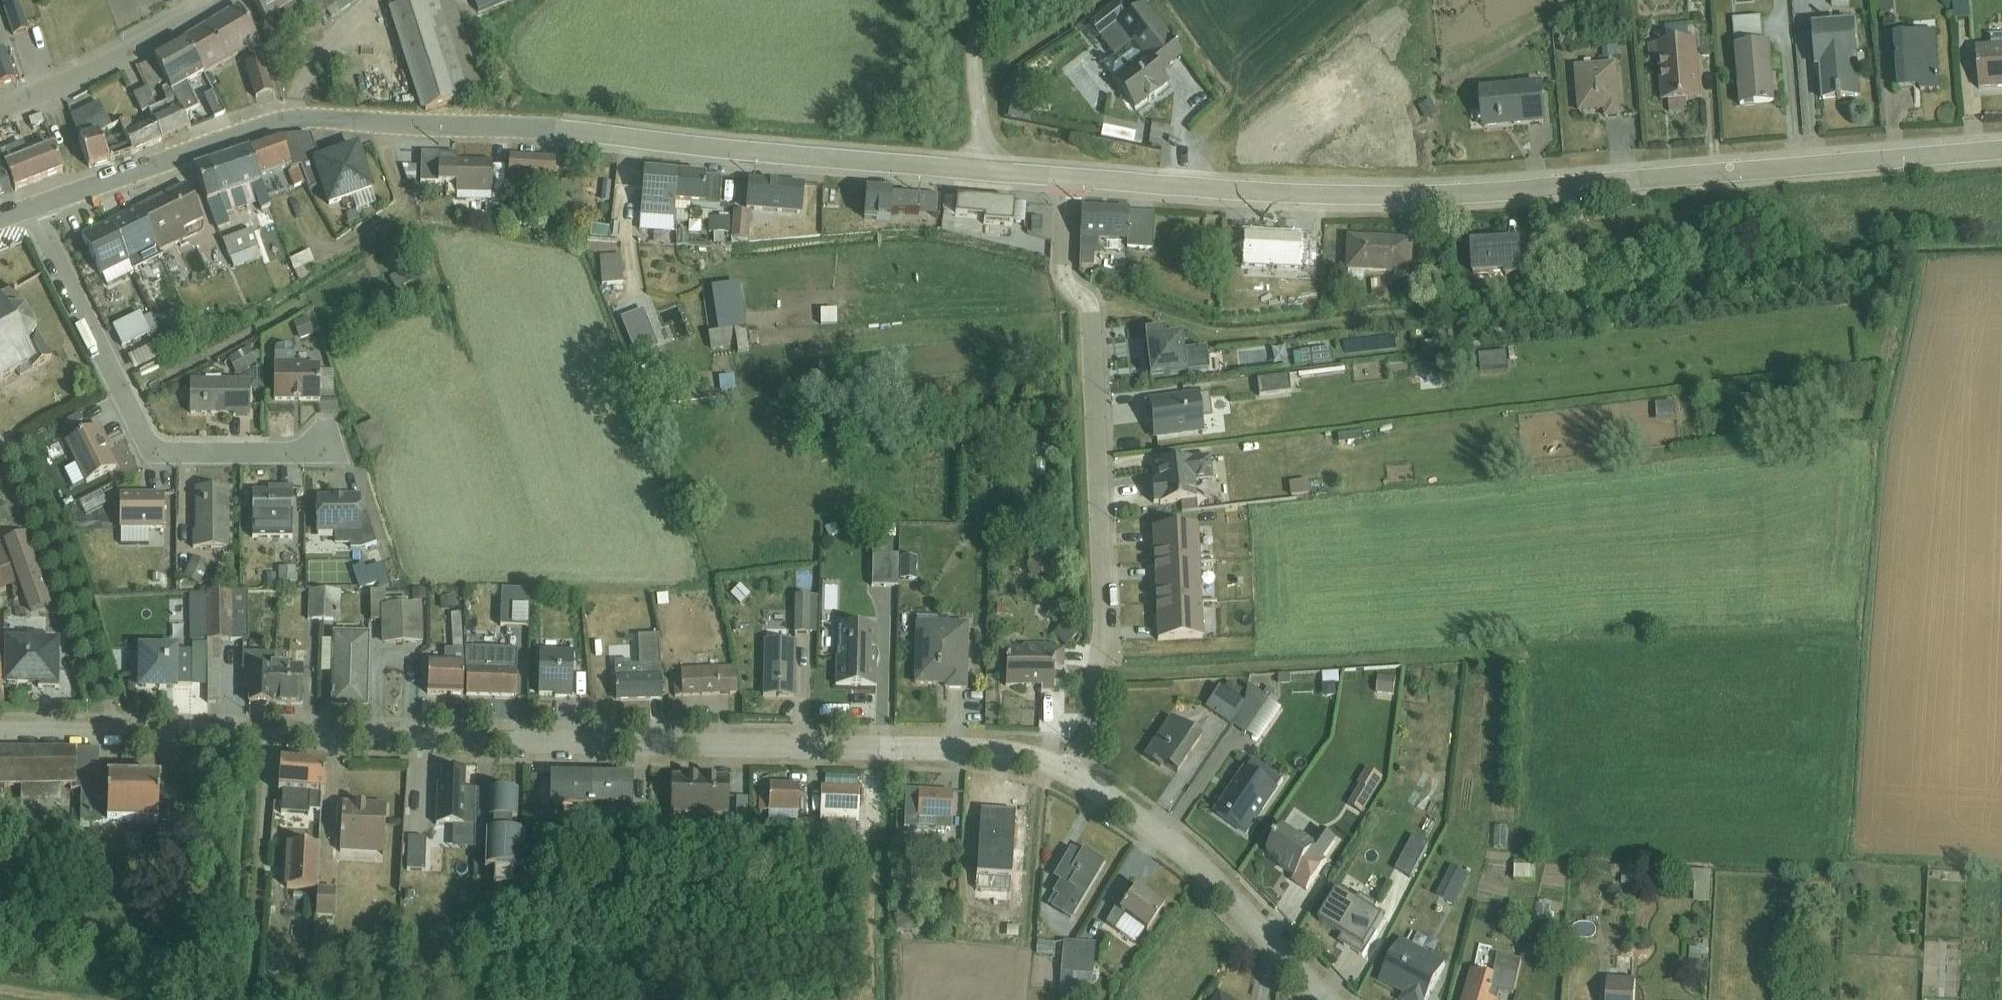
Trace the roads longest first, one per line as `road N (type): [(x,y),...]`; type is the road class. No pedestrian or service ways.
road 1 (residential): [(1093,787),(997,753),(0,732)]
road 2 (tertiary): [(1070,176),(320,123),(269,127),(33,210)]
road 3 (tertiary): [(2001,153),(1423,195),(1290,194),(1070,176)]
road 4 (residential): [(1093,787),(1093,326),(1065,281),(1070,176)]
road 5 (residential): [(33,210),(147,440),(162,453),(299,453),(328,441)]
road 6 (residential): [(1319,999),(1133,807),(1093,787)]
road 7 (tertiary): [(0,111),(193,24),(226,0)]
road 8 (track): [(984,169),(971,72),(976,0)]

